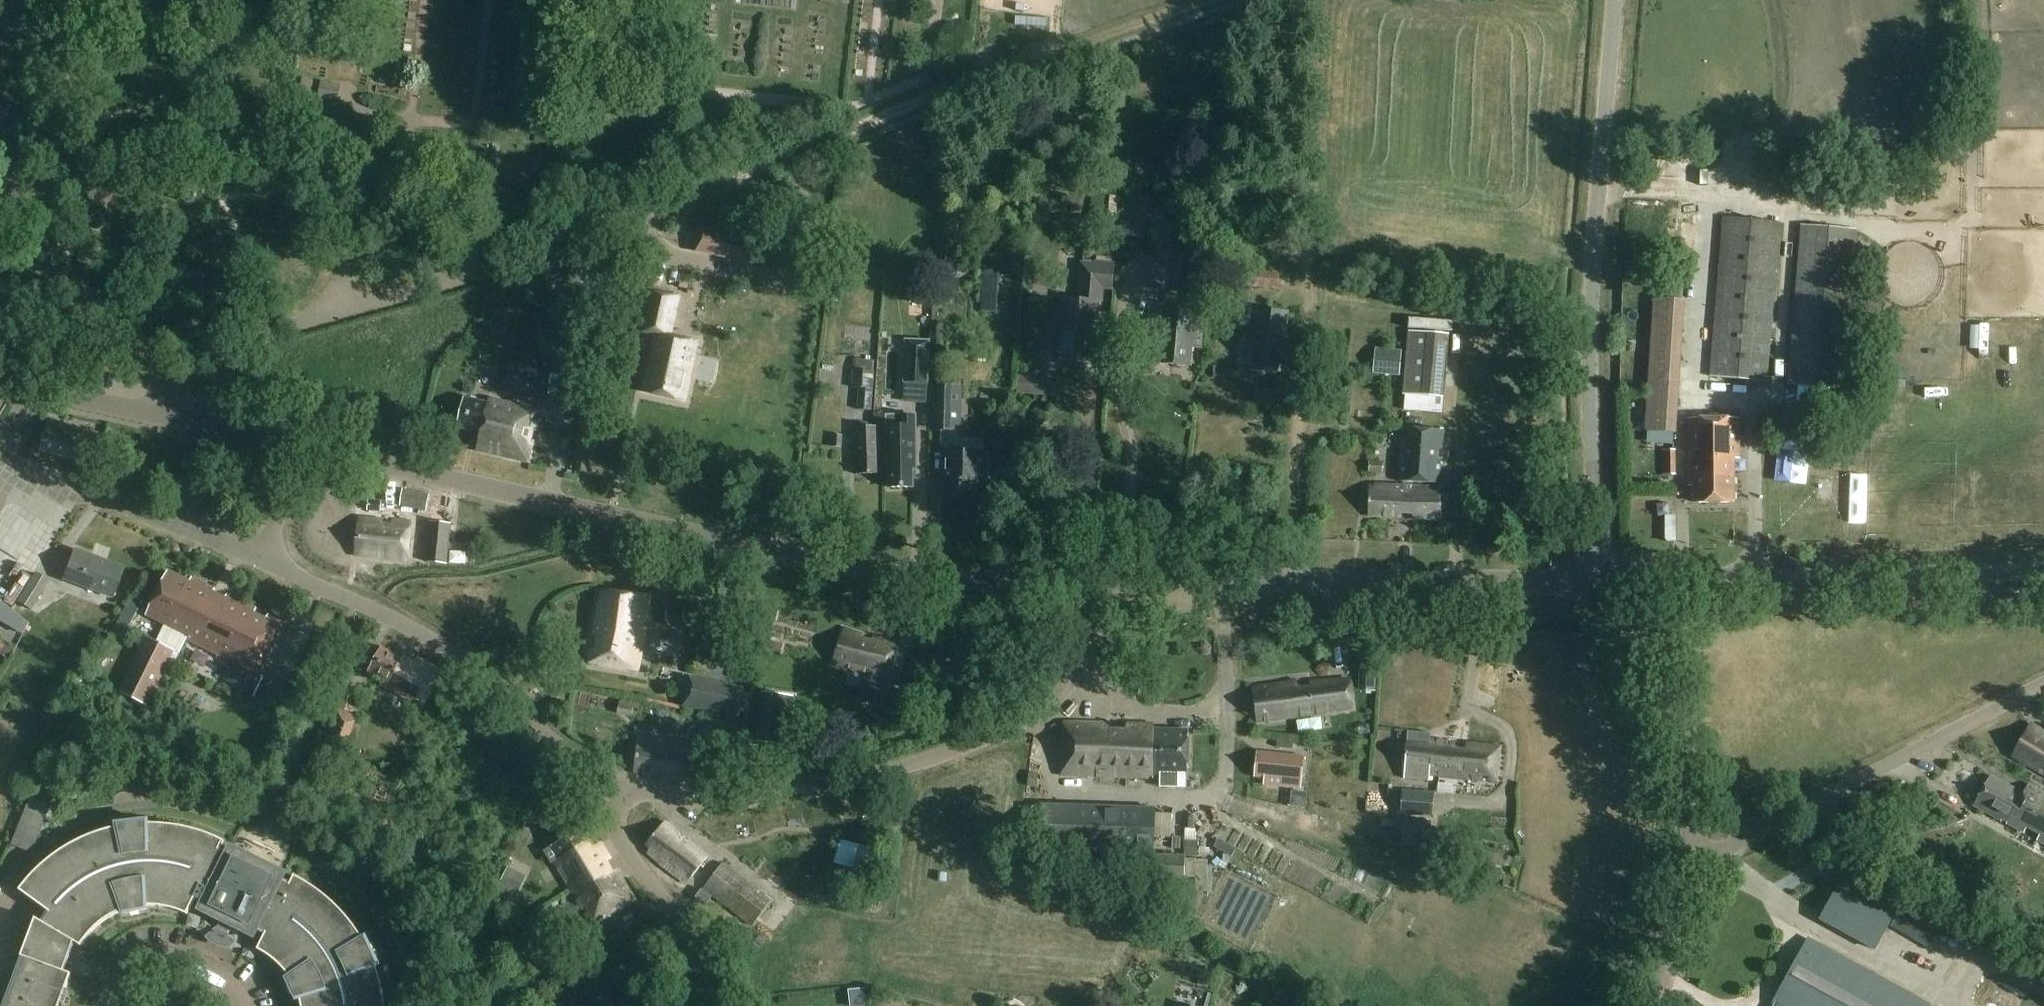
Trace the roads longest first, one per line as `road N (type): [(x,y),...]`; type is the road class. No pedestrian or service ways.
road 1 (residential): [(289,444),(811,562),(892,575),(1086,584)]
road 2 (unclassified): [(157,414),(182,360),(586,240),(686,197)]
road 3 (residential): [(627,796),(766,791),(866,776),(1005,732),(1043,712),(1078,667),(1086,584)]
road 4 (unclassified): [(1596,560),(1593,260),(1614,0)]
road 5 (track): [(686,197),(1207,0)]
road 6 (residential): [(1086,584),(1596,581)]
road 7 (residential): [(627,796),(431,638),(265,557)]
road 8 (residential): [(1686,866),(2043,686)]
road 9 (residential): [(1686,866),(1690,826),(1676,730),(1639,654),(1605,611),(1596,581)]
road 10 (unclassified): [(2043,571),(1775,577)]
road 11 (residential): [(714,1005),(674,916),(620,838),(616,824),(627,796)]
road 12 (residential): [(265,557),(85,495)]
road 13 (unclassified): [(1596,560),(1775,577)]
road 14 (residential): [(241,1005),(209,969),(169,956),(130,968),(107,1005)]
road 15 (secondary): [(0,313),(16,234),(0,145)]
road 16 (unclassified): [(157,414),(0,377)]
road 17 (residential): [(1648,1005),(1686,866)]
road 18 (residential): [(157,414),(289,444)]

